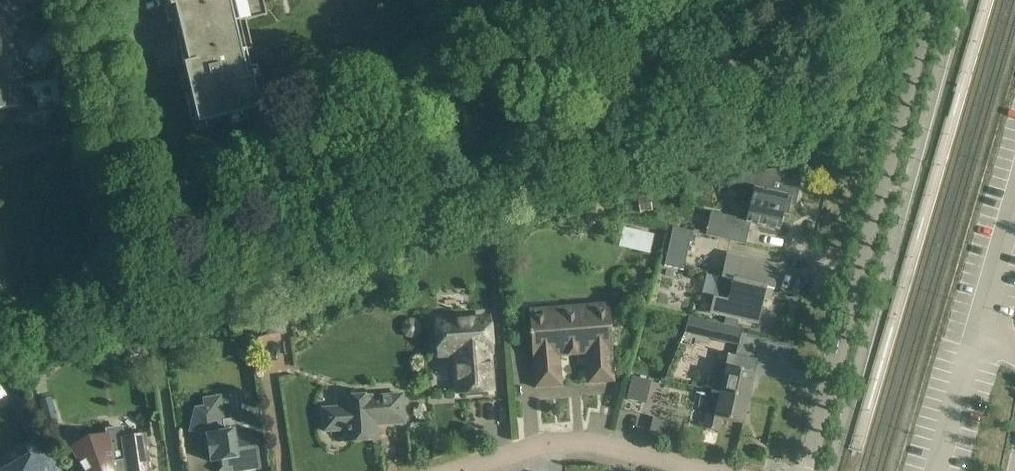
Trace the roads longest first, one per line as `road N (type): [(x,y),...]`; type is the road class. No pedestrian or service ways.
road 1 (tertiary): [(802,470),(931,0)]
road 2 (residential): [(462,470),(552,444),(590,444),(706,470)]

